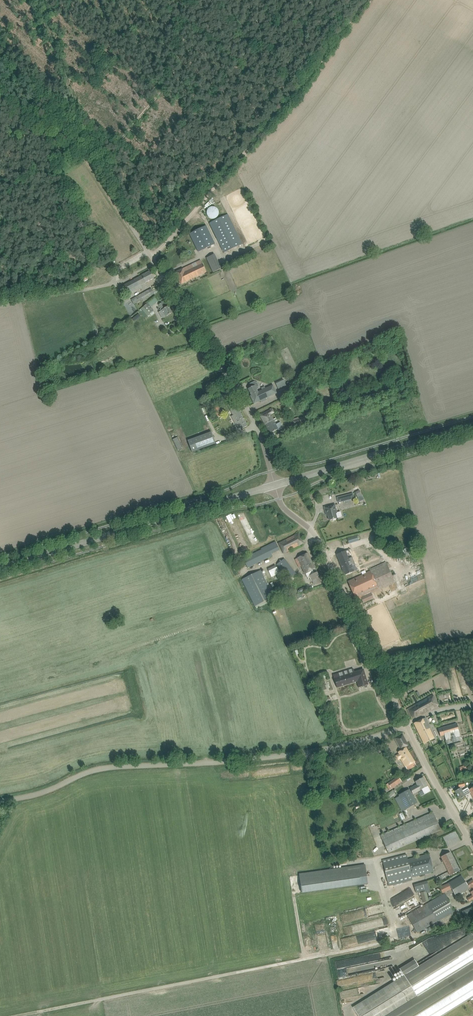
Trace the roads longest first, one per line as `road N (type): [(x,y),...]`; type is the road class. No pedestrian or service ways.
road 1 (unclassified): [(275,485),(248,411),(78,144),(0,100)]
road 2 (unclassified): [(0,801),(100,769),(301,753),(406,724)]
road 3 (track): [(150,255),(284,108),(365,0)]
road 4 (tertiary): [(0,568),(275,485)]
road 5 (unclassified): [(406,724),(315,534),(283,507),(275,485)]
road 6 (tertiary): [(275,485),(472,425)]
road 7 (unclassified): [(472,846),(406,724)]

